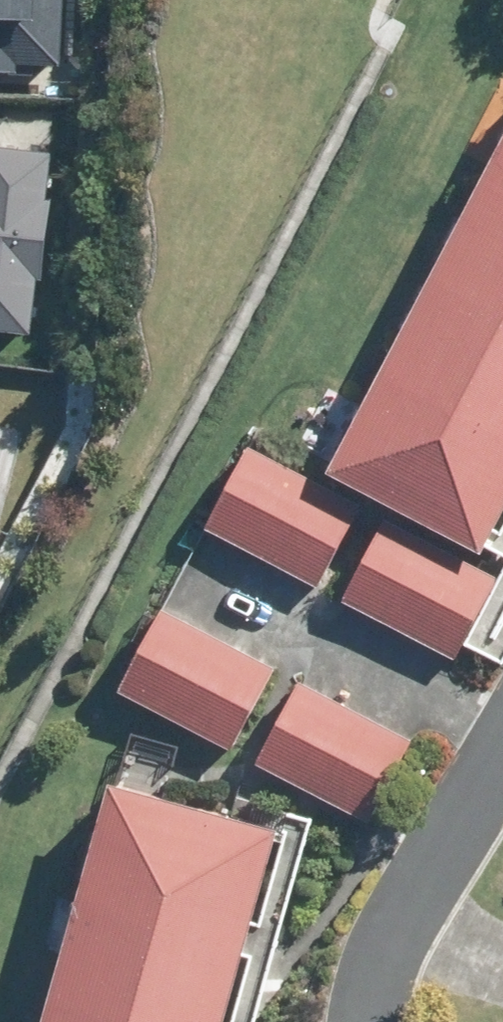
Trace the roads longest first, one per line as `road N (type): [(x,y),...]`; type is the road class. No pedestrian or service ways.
road 1 (residential): [(370,1021),(373,987),(502,762)]

